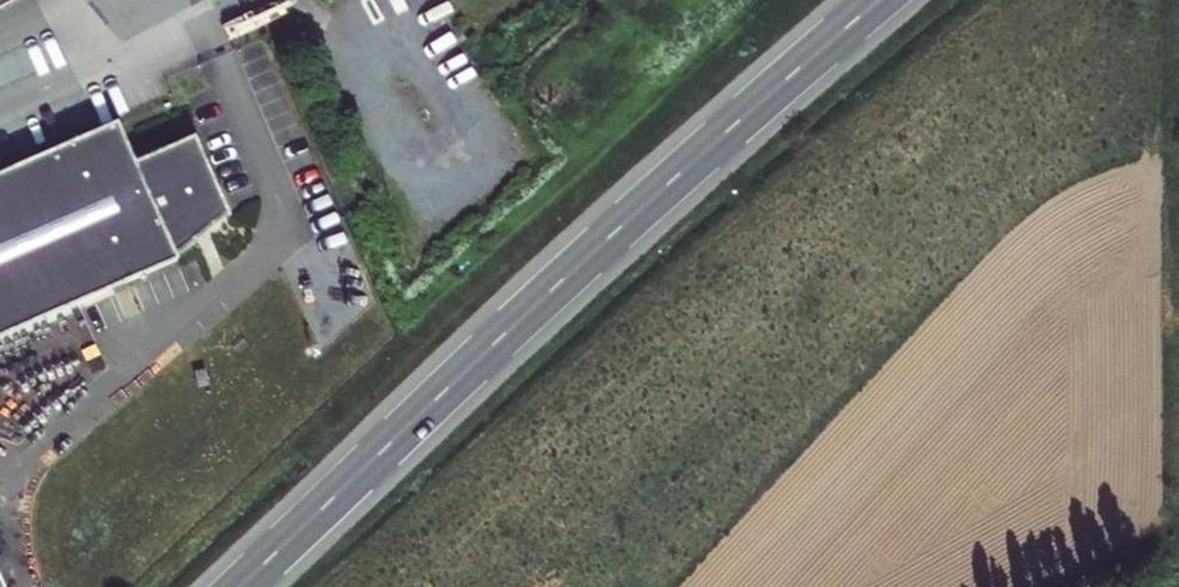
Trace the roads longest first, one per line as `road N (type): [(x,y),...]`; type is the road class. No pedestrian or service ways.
road 1 (primary): [(877,0),(659,191),(236,586)]
road 2 (residential): [(153,0),(115,38),(0,91)]

